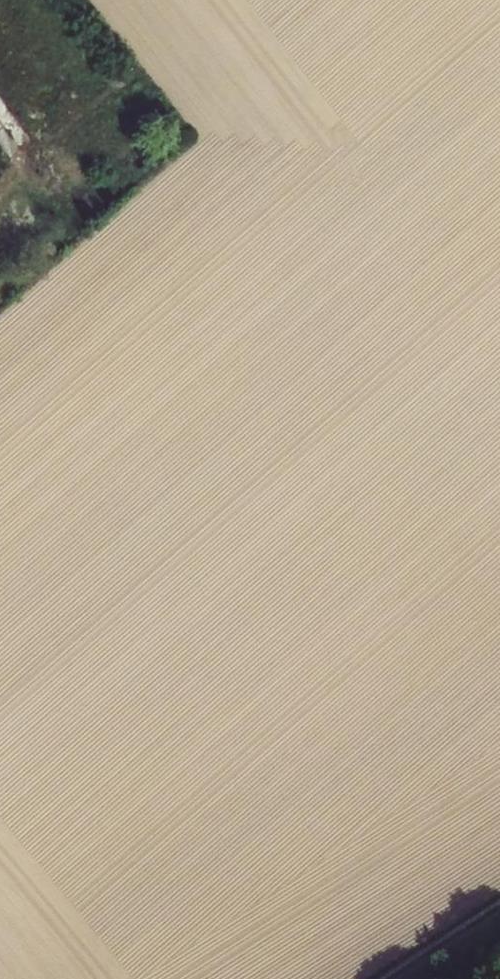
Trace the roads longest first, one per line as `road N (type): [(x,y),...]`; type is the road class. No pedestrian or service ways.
road 1 (track): [(499,911),(401,978)]

